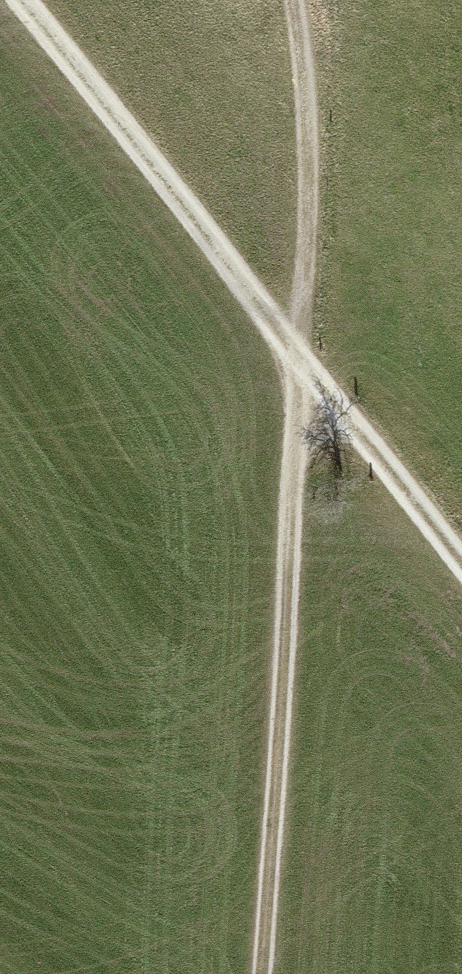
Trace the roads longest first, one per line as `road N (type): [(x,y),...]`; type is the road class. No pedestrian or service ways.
road 1 (track): [(260,973),(304,377),(311,83),(298,0)]
road 2 (track): [(461,560),(304,377),(24,0)]

